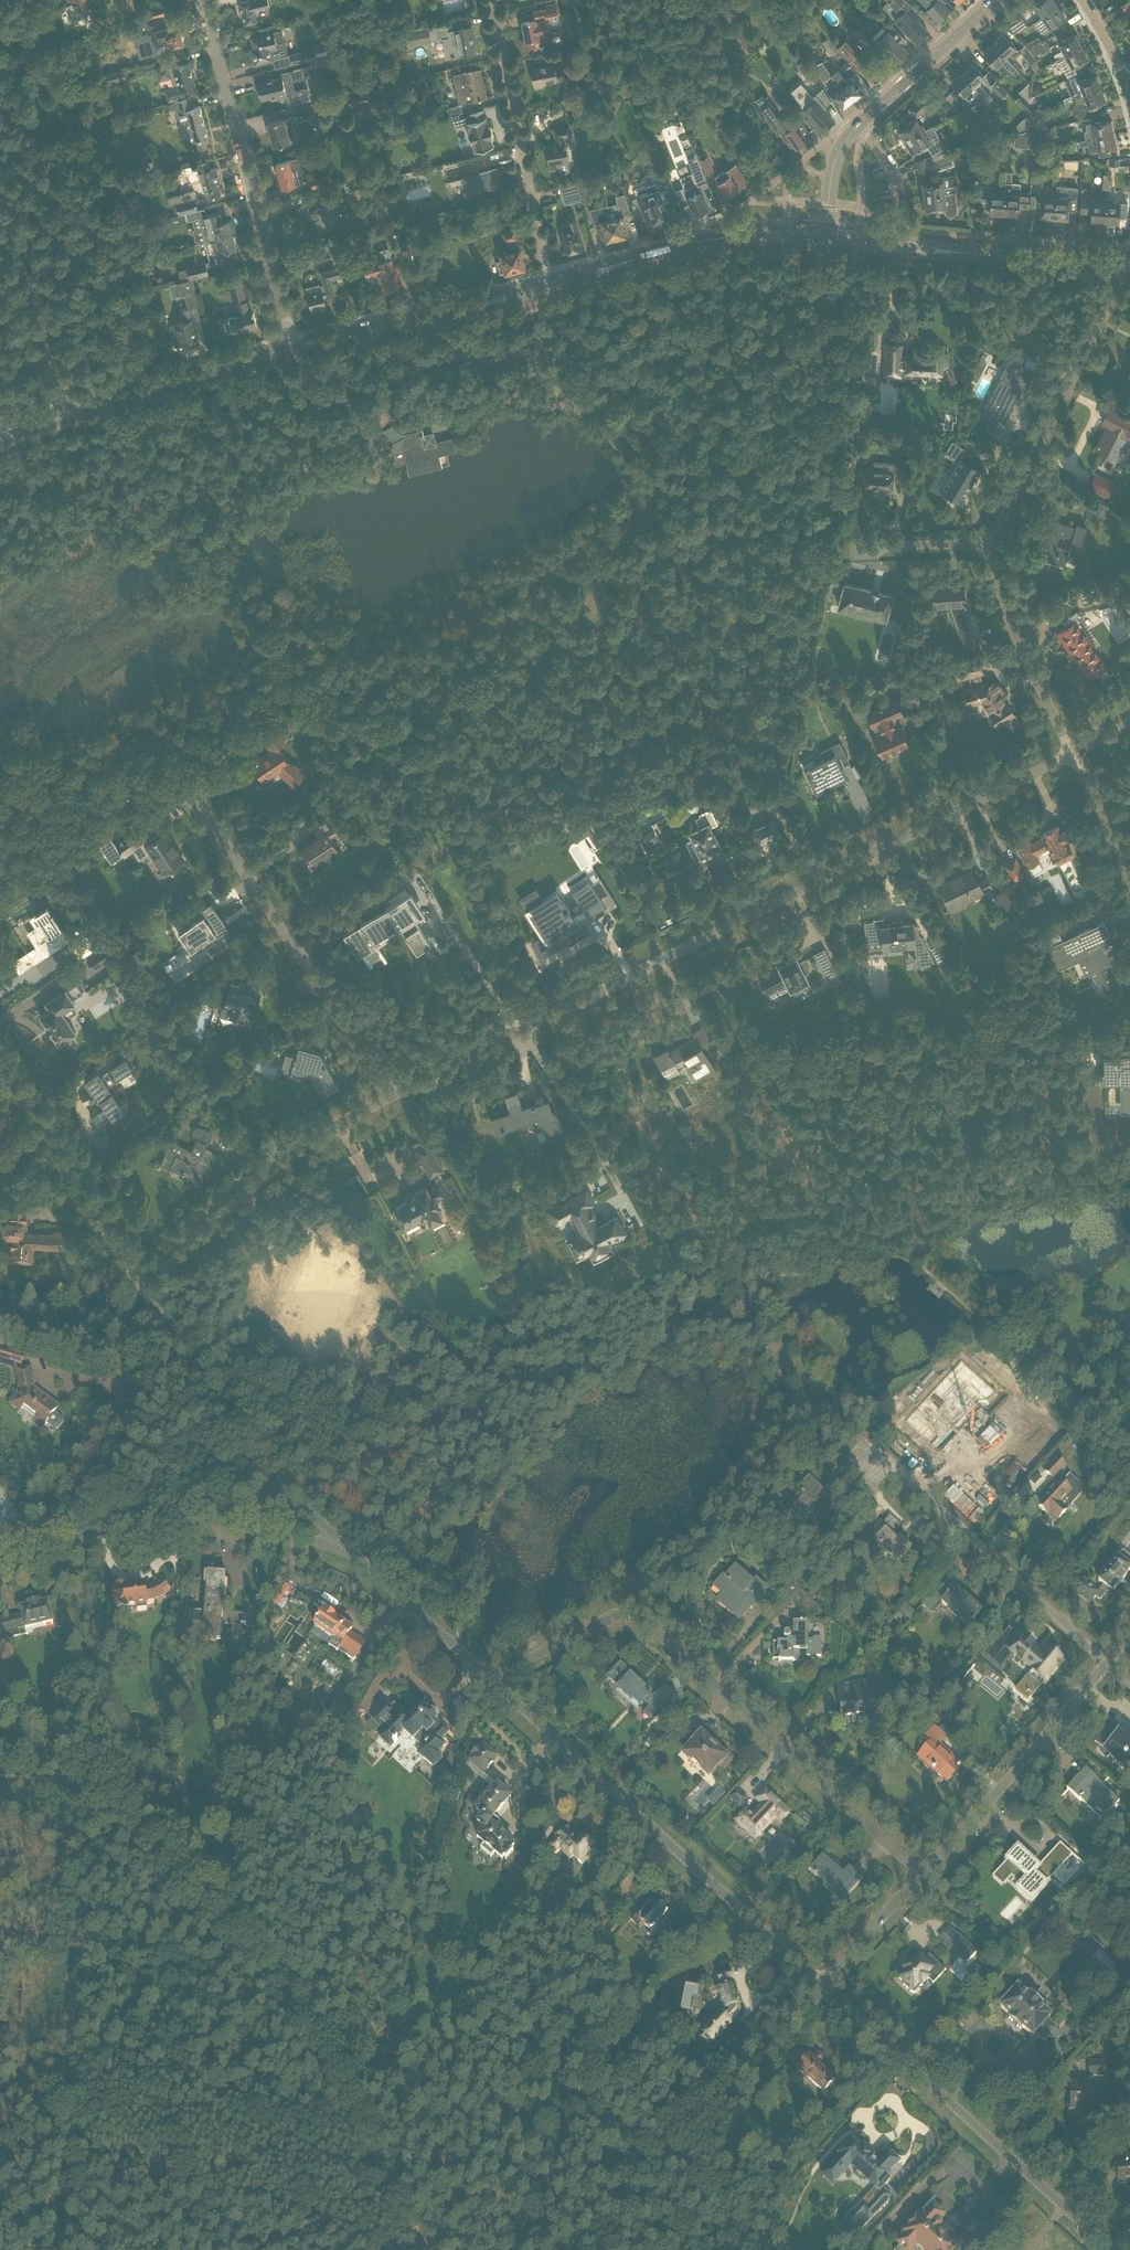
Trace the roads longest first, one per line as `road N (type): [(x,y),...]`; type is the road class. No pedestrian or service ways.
road 1 (residential): [(391,1095),(1073,752)]
road 2 (track): [(429,2249),(287,1990),(88,1784),(0,1776)]
road 3 (residential): [(921,1874),(632,1612),(489,1679)]
road 4 (track): [(88,1784),(55,2249)]
road 5 (residential): [(821,1982),(489,1679)]
road 6 (residential): [(1112,2249),(821,1982)]
road 7 (residential): [(391,1095),(187,784)]
road 8 (track): [(581,2249),(626,2206),(667,2134),(732,2056),(821,1982)]
road 9 (residential): [(293,349),(203,0)]
road 10 (residential): [(18,1552),(112,1528),(185,1521),(260,1525),(348,1548)]
road 11 (residential): [(1107,1663),(871,1439)]
road 12 (residential): [(144,1289),(269,1170),(391,1095)]
road 13 (residential): [(348,1548),(249,1452),(155,1306)]
road 14 (residential): [(994,541),(1129,265)]
road 15 (residential): [(18,1552),(81,1494),(113,1437),(140,1325),(155,1306)]
road 16 (residential): [(546,278),(493,0)]
road 17 (residential): [(921,1874),(1107,1663)]
road 18 (secondary): [(30,423),(293,349)]
road 19 (residential): [(144,1289),(0,1070)]
road 20 (residential): [(1073,752),(1024,652),(995,572),(994,541)]
road 21 (track): [(291,2249),(311,2038)]
road 22 (residential): [(489,1679),(348,1548)]
road 23 (secondary): [(293,349),(474,303)]
road 24 (tertiary): [(860,122),(994,0)]
road 25 (secondary): [(951,252),(1129,265)]
road 26 (residential): [(821,1982),(921,1874)]
road 27 (residential): [(850,546),(994,541)]
road 28 (residential): [(1129,877),(1073,752)]
road 29 (secondary): [(951,252),(827,224)]
road 30 (secondary): [(826,246),(951,252)]

